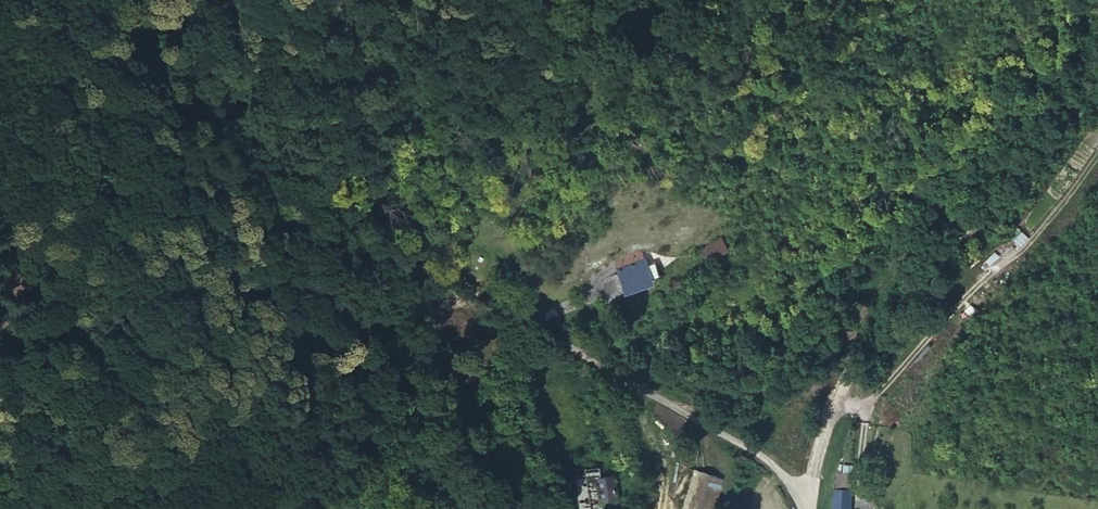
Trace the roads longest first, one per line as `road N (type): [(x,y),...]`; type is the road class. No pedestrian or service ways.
road 1 (track): [(842,391),(1097,93)]
road 2 (unclassified): [(810,507),(778,471),(633,383),(527,334)]
road 3 (track): [(539,508),(546,470),(527,334)]
road 4 (unclassified): [(810,507),(842,391)]

